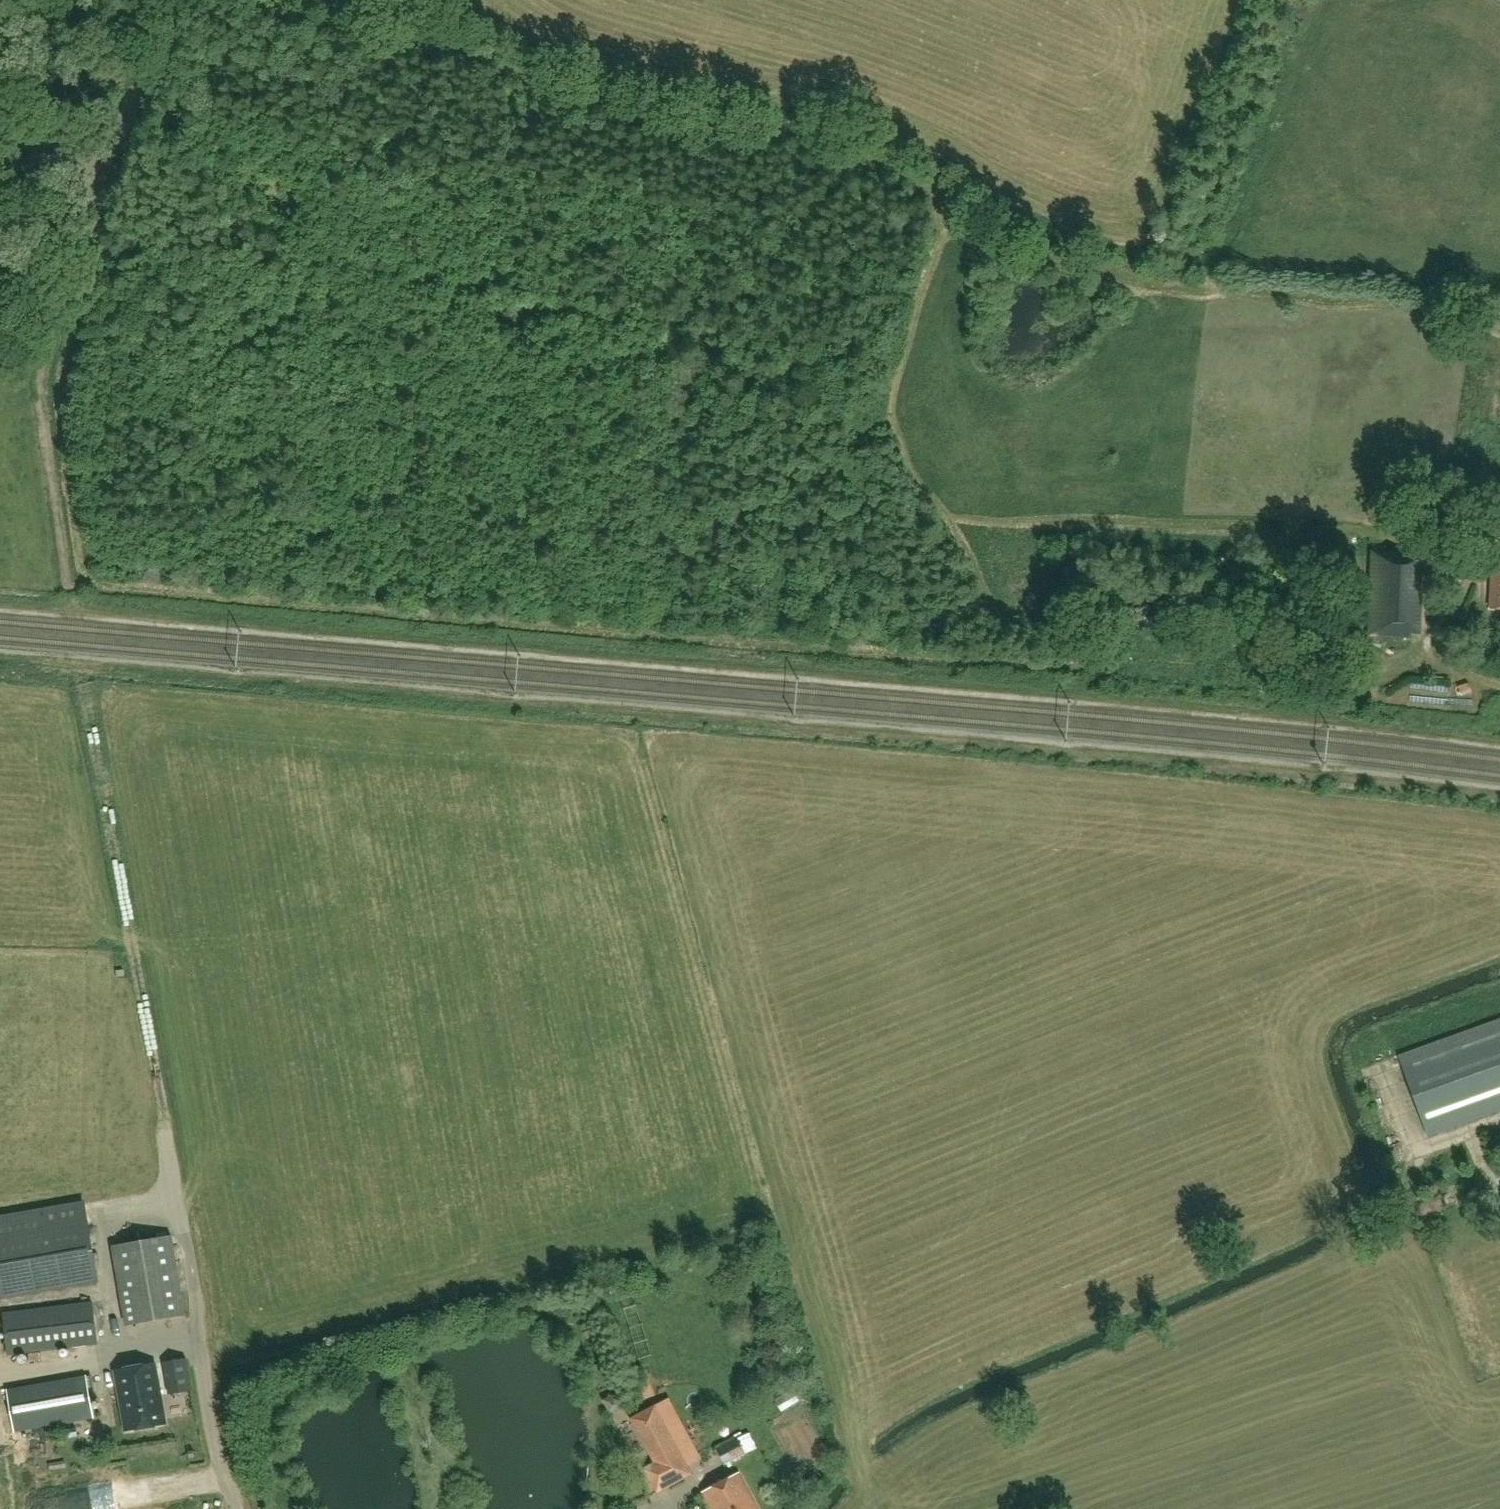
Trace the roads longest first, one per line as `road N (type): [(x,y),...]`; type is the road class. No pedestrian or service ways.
road 1 (track): [(85,691),(167,1123),(200,1367)]
road 2 (track): [(124,138),(37,370),(71,599)]
road 3 (unclassified): [(236,1508),(200,1367)]

